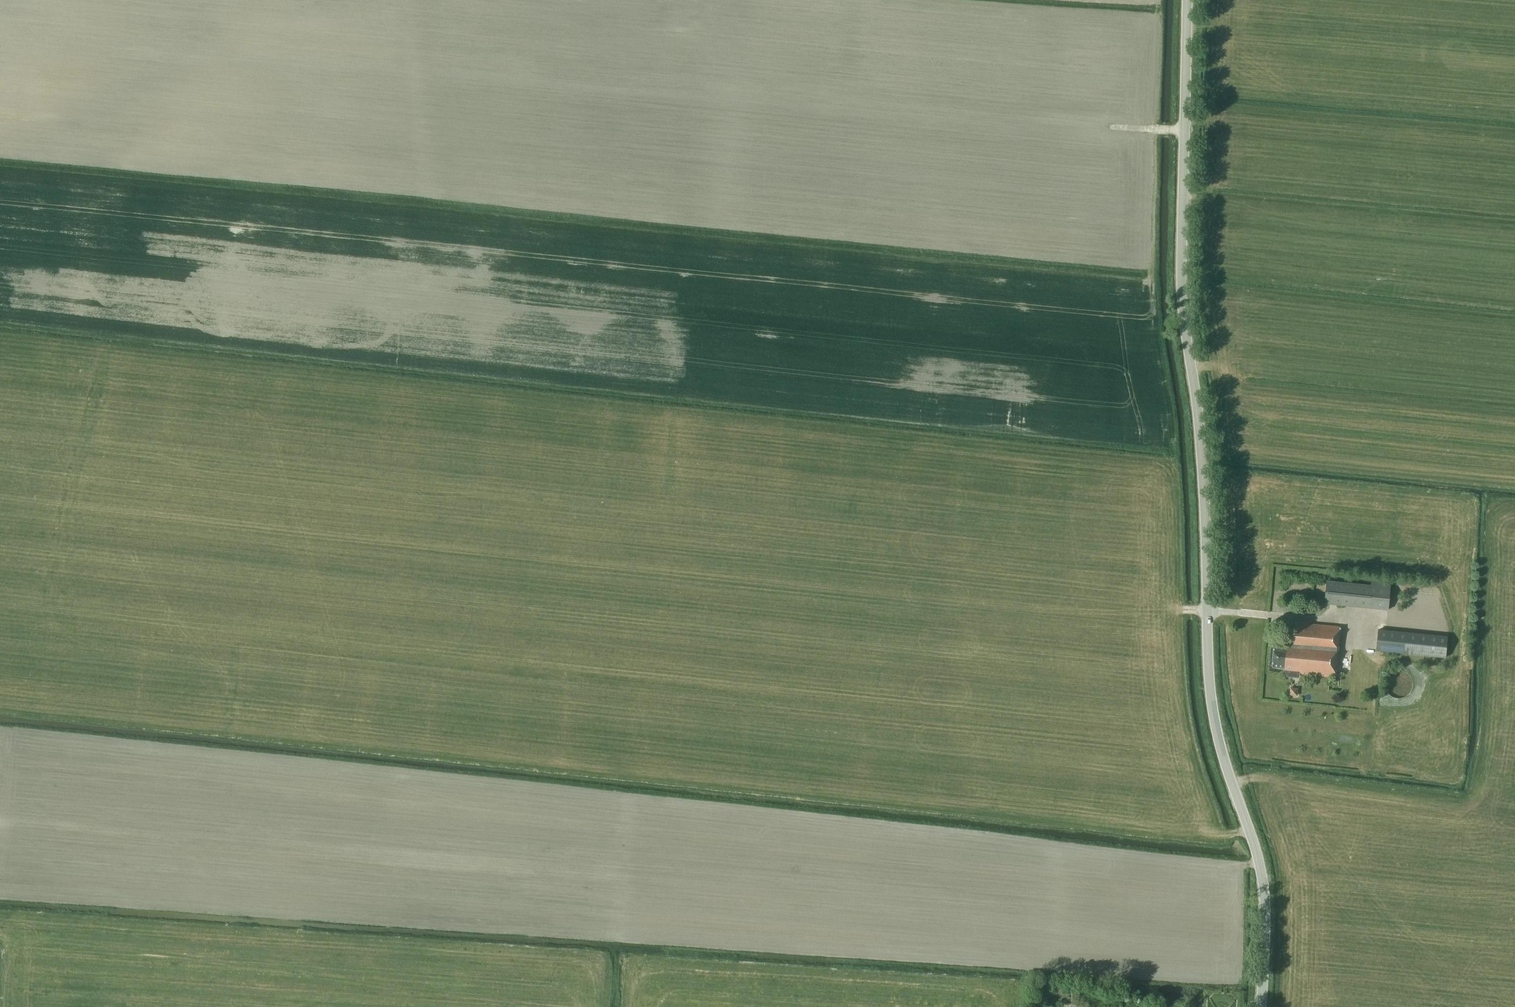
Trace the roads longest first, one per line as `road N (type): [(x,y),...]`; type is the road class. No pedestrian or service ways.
road 1 (tertiary): [(1260,1006),(1263,881),(1221,749),(1209,680),(1200,437),(1181,269),(1187,0)]

